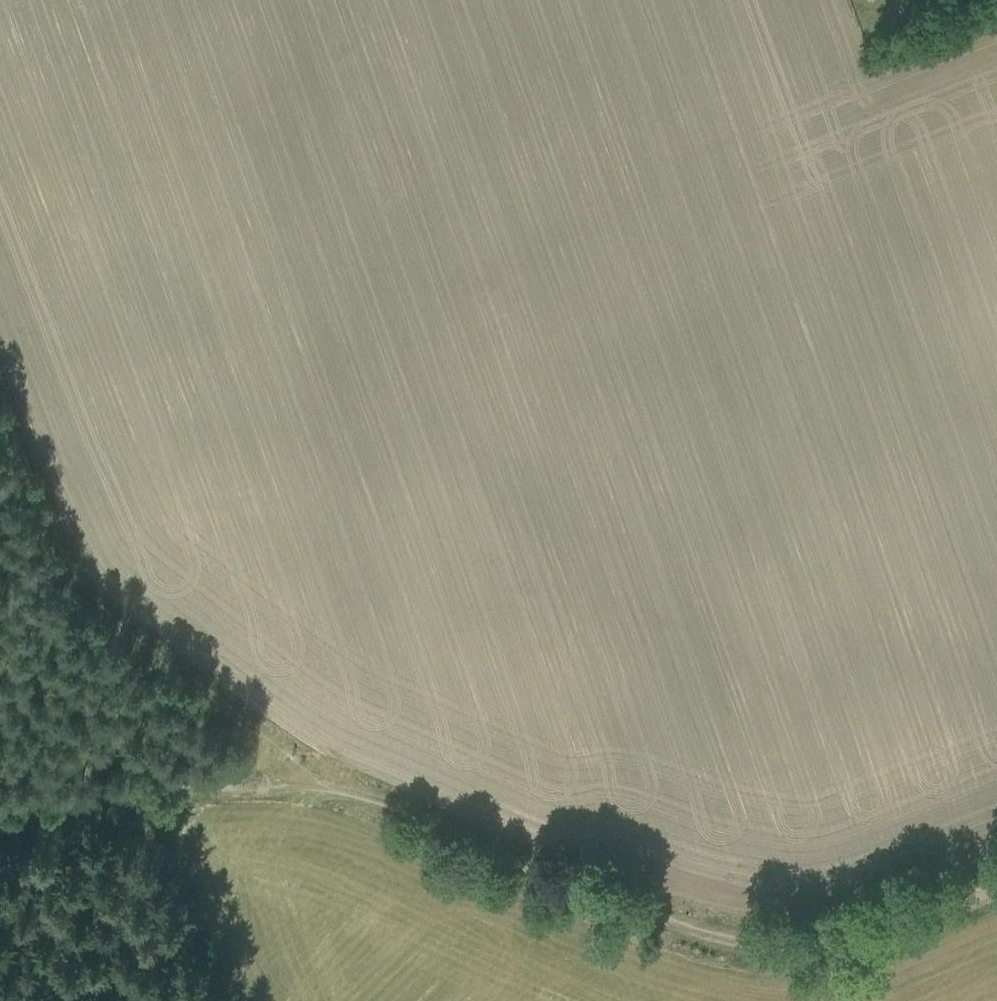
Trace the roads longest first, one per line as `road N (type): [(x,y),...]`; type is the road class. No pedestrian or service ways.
road 1 (track): [(996,894),(857,936),(734,938),(689,929),(341,788),(290,777),(0,821)]
road 2 (track): [(0,450),(41,551),(89,611),(290,777)]

